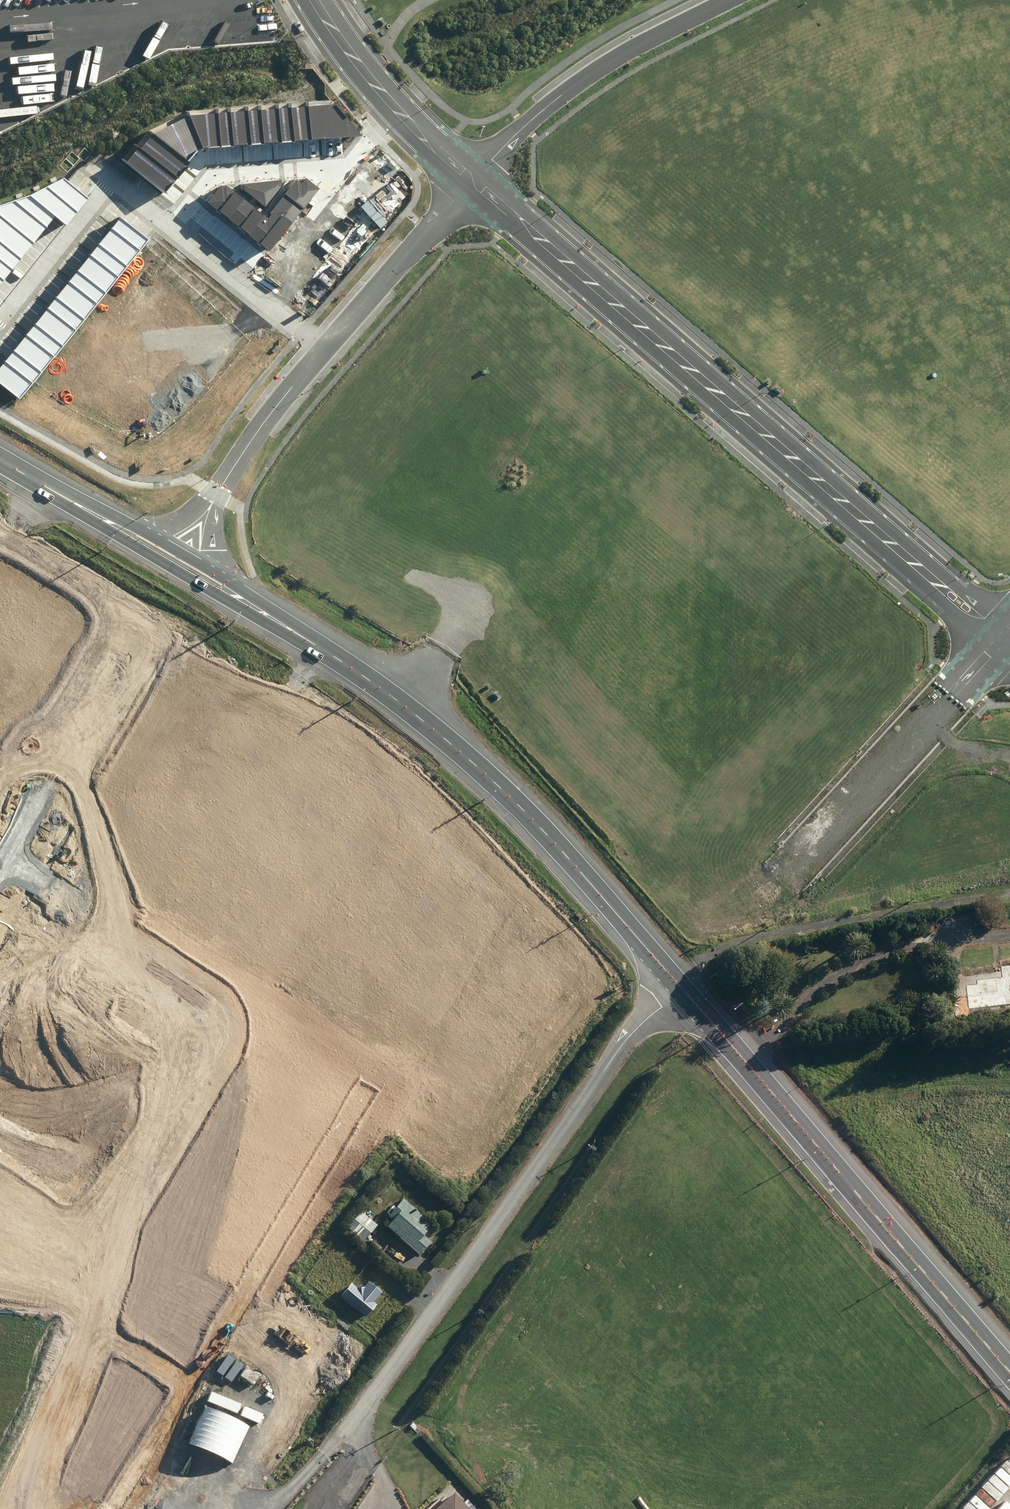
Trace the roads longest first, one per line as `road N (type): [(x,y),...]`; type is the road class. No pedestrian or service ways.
road 1 (residential): [(467,180),(1003,638)]
road 2 (unknown): [(272,1508),(562,1087),(633,1007),(683,988)]
road 3 (residential): [(347,1435),(626,1039),(683,988)]
road 4 (unknown): [(40,880),(224,990),(238,1017),(227,1065),(107,1267)]
road 5 (secondary): [(683,988),(498,785),(318,644)]
road 6 (secondary): [(1009,1369),(683,988)]
road 7 (residential): [(207,509),(274,405),(467,180)]
road 8 (unknown): [(718,1508),(484,1241)]
road 9 (residential): [(1003,638),(781,877)]
road 10 (residential): [(467,180),(525,120),(726,0)]
road 11 (tertiary): [(0,852),(145,611)]
road 12 (unclassified): [(311,0),(403,121),(467,180)]
road 13 (unknown): [(781,877),(683,988)]
road 14 (unknown): [(1009,1409),(918,1508)]

